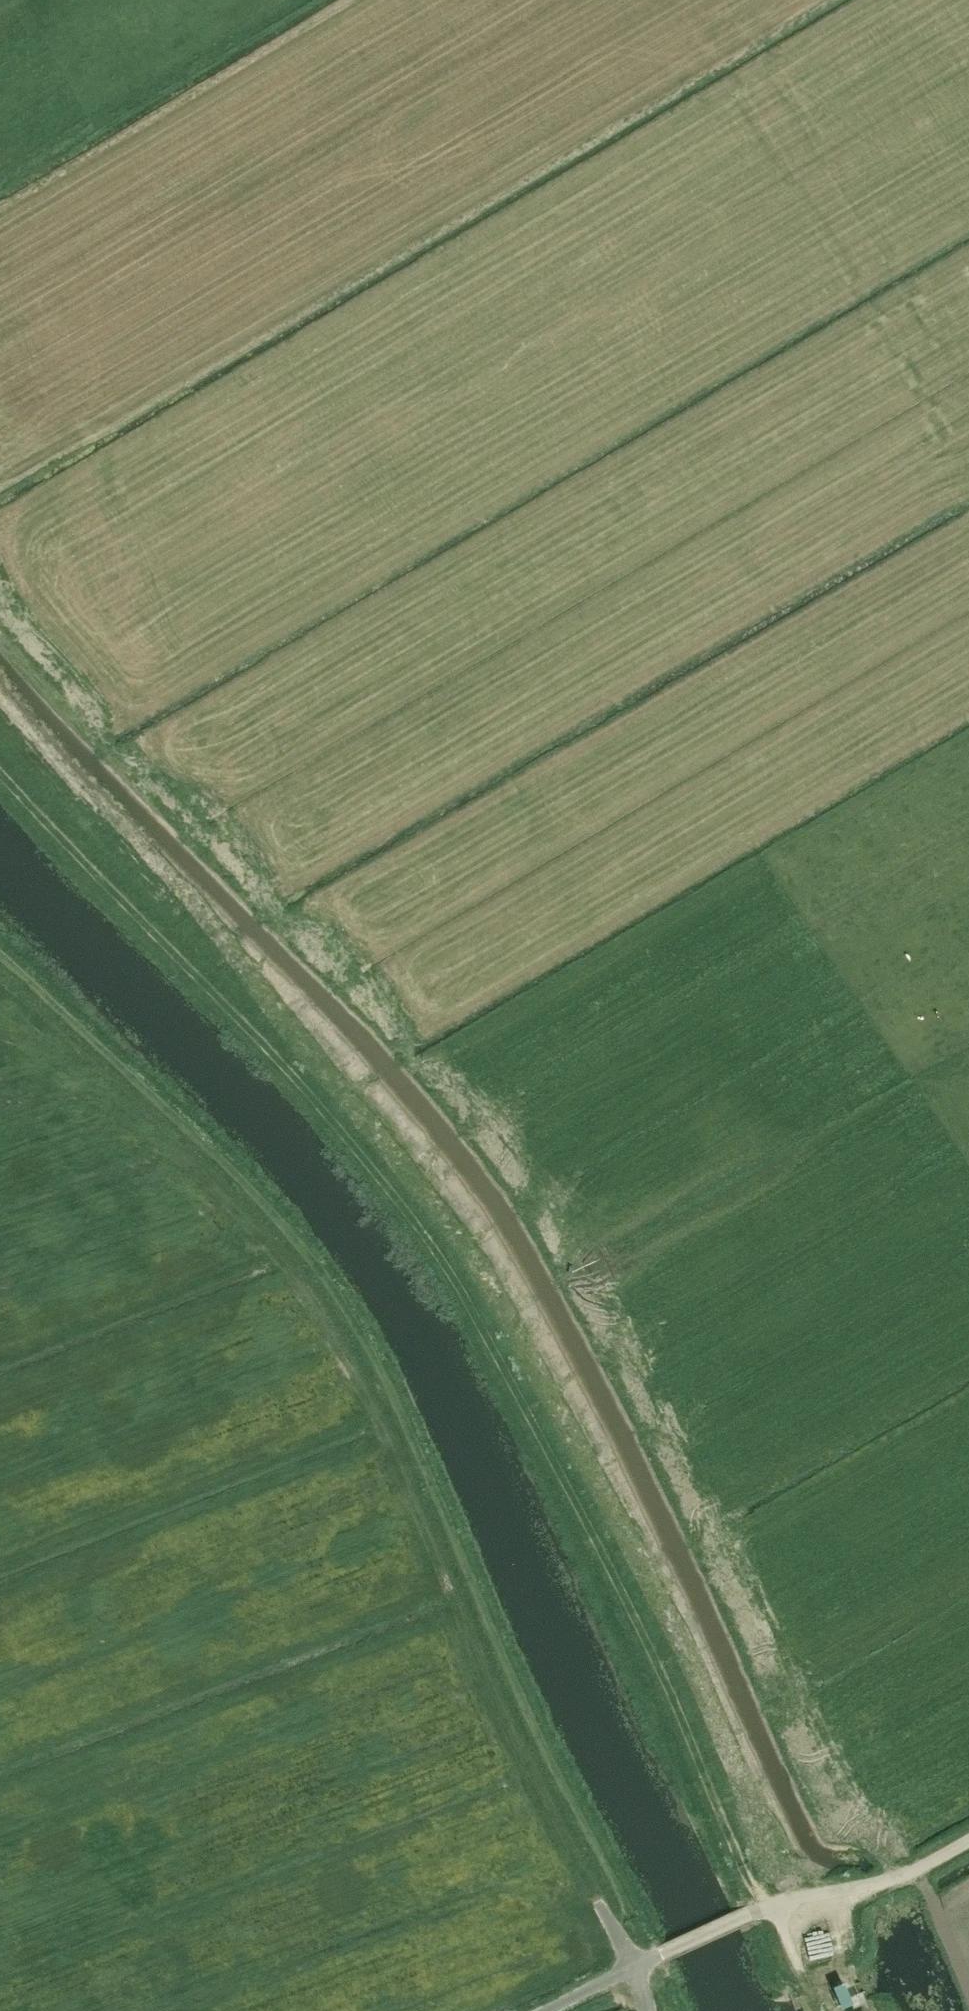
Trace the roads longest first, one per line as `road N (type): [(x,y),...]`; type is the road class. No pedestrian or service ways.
road 1 (unclassified): [(664,1952),(743,1914),(882,1881),(968,1836)]

